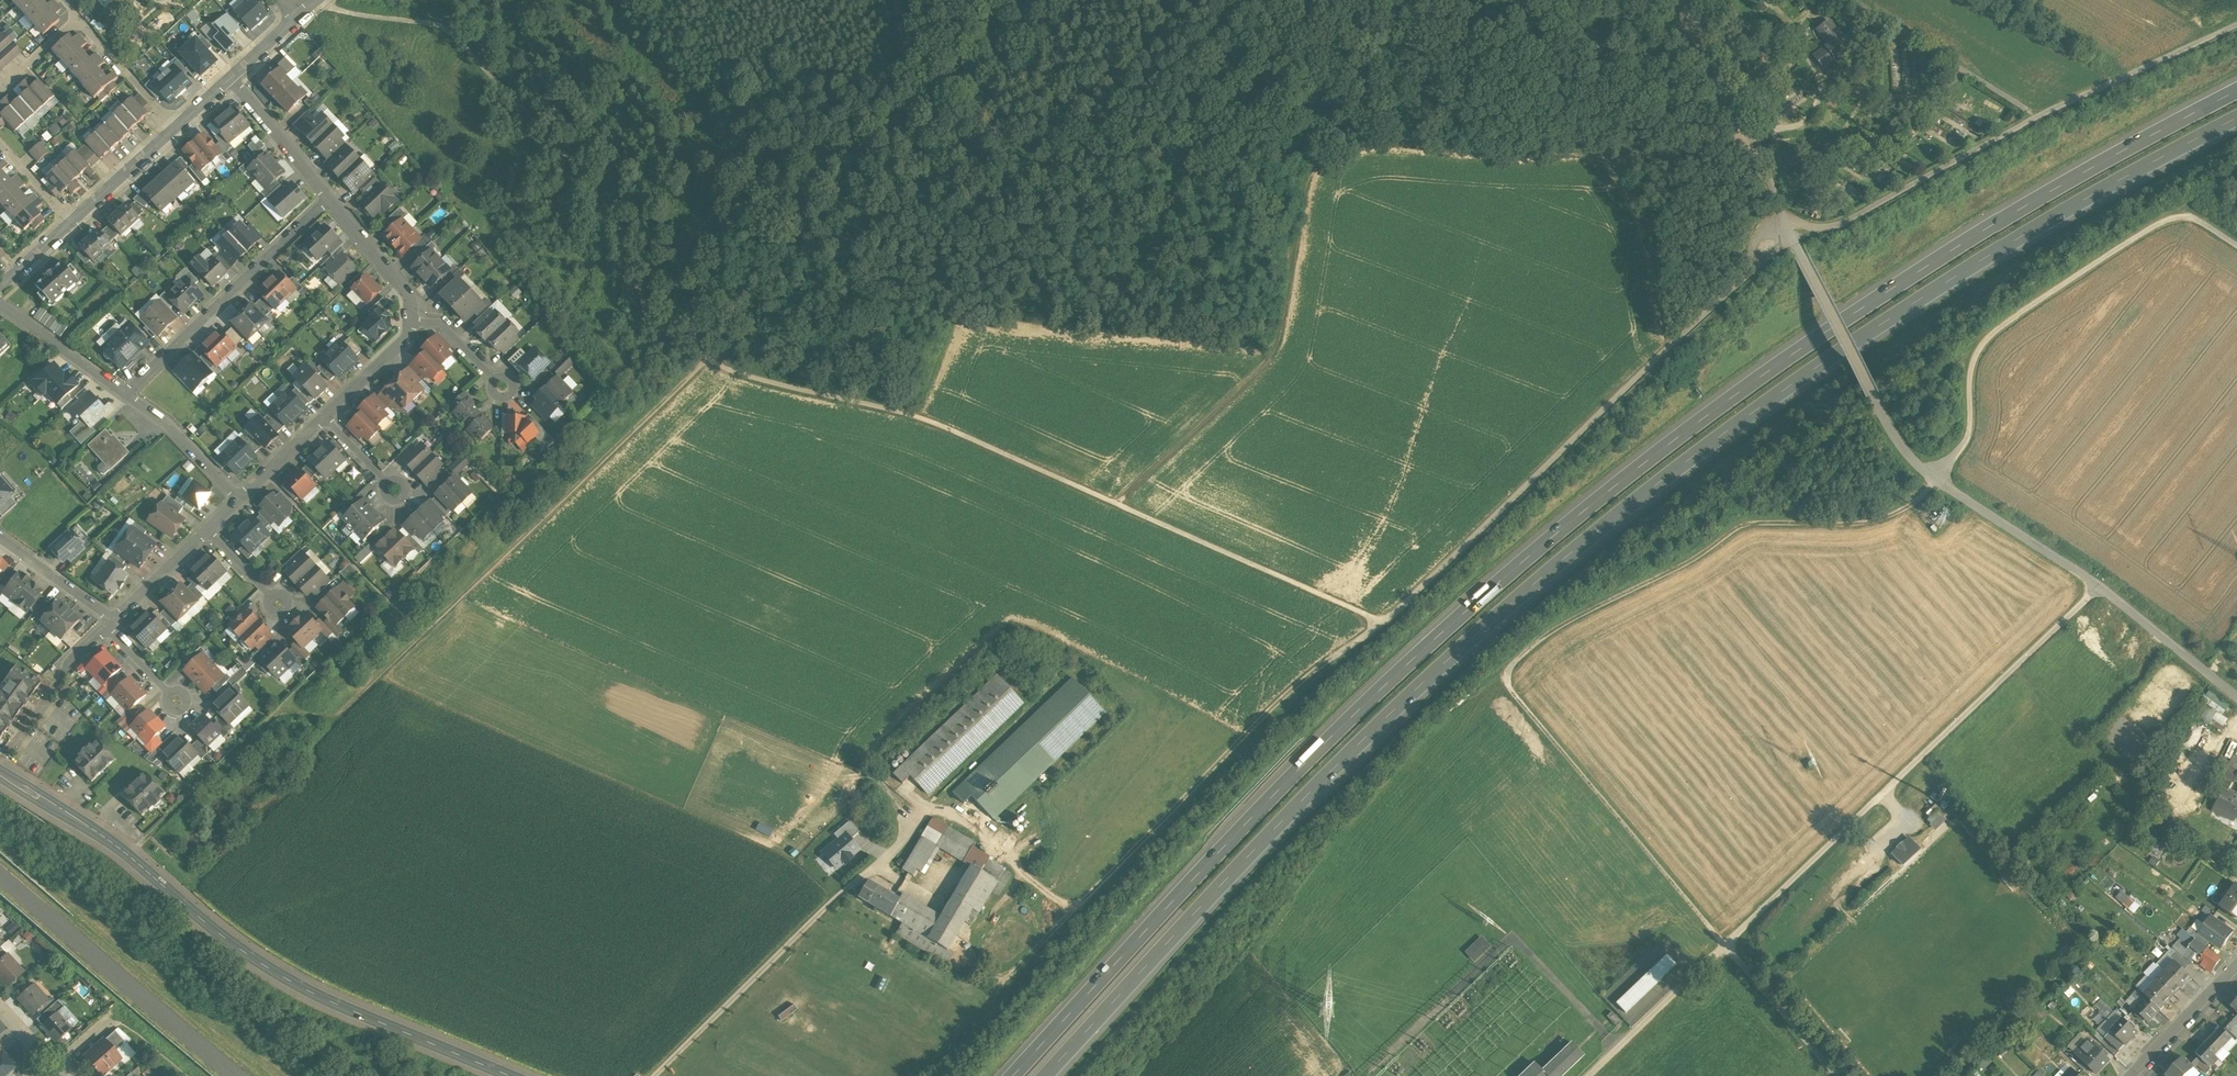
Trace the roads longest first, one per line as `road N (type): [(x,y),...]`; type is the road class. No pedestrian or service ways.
road 1 (motorway): [(2236,98),(2107,166),(1895,297),(1694,435),(1351,732),(1017,1075)]
road 2 (motorway): [(1054,1075),(1494,635),(1724,445),(1883,331),(2054,226),(2236,130)]
road 3 (track): [(1933,479),(1923,495),(1872,522),(1746,524),(1673,573),(1552,633),(1503,679),(1836,1075)]
road 4 (track): [(326,0),(348,17),(454,30),(564,142),(636,238),(653,306),(707,361),(946,431),(1114,504)]
road 5 (track): [(128,856),(283,707),(316,716),(345,710),(707,361)]
road 6 (track): [(1589,1075),(2099,588)]
road 7 (track): [(924,1075),(1006,981),(1277,707),(1383,622)]
road 8 (tertiary): [(512,1075),(267,969),(111,842),(0,772)]
road 9 (track): [(1060,0),(950,118),(886,154),(833,161),(723,220),(700,252),(683,334)]
road 10 (track): [(2236,30),(2039,119),(1843,224),(1789,231)]
road 11 (track): [(2236,247),(2178,217),(1994,330),(1972,370),(1962,448),(1933,479)]
road 12 (track): [(1383,622),(1667,351)]
road 13 (secondary): [(0,871),(235,1075)]
road 14 (track): [(1114,504),(1383,622)]
road 15 (residential): [(326,199),(125,391)]
road 16 (residential): [(0,88),(79,18),(177,127)]
road 17 (track): [(1667,351),(1789,231)]
road 18 (residential): [(125,391),(241,498)]
road 19 (residential): [(228,77),(326,199)]
road 20 (residential): [(0,302),(125,391)]
road 21 (residential): [(326,199),(408,297),(412,320)]
road 22 (residential): [(2133,1075),(2236,968)]
road 23 (residential): [(70,224),(177,127)]
road 24 (residential): [(0,535),(113,618)]
road 25 (residential): [(412,320),(406,340),(328,417)]
road 26 (residential): [(208,530),(113,618)]
road 27 (track): [(1037,882),(992,840),(939,811)]

